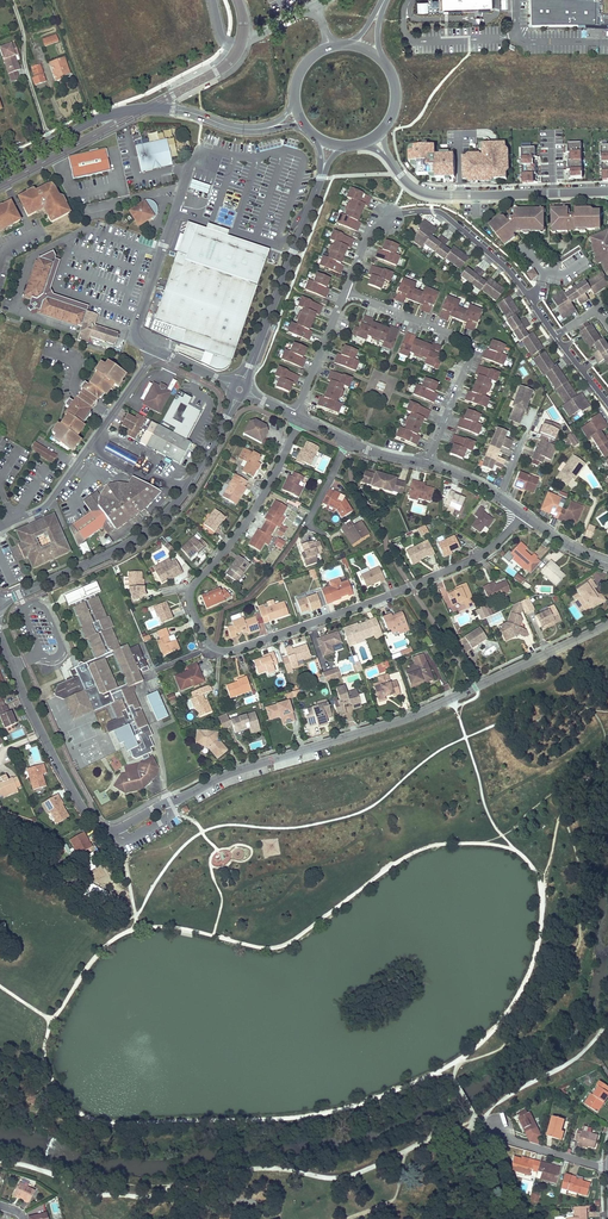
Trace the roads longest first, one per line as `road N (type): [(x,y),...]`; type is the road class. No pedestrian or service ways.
road 1 (residential): [(0,637),(83,810),(110,830),(228,774),(410,717),(607,624)]
road 2 (residential): [(300,418),(249,517),(192,586),(191,607),(213,647),(234,648),(410,586),(488,550),(522,514)]
road 3 (primary): [(0,601),(115,551),(156,523),(186,490),(240,389)]
road 4 (tertiary): [(0,169),(97,119),(136,108),(268,127)]
road 5 (residential): [(429,465),(471,346),(346,290)]
road 6 (residential): [(374,136),(426,194),(607,192)]
road 7 (residential): [(0,527),(49,502),(156,349)]
road 8 (residential): [(559,334),(510,267),(455,220),(431,209),(386,218)]
road 9 (residential): [(156,349),(135,338),(136,326),(205,147)]
road 10 (primary): [(240,389),(311,205)]
road 11 (residential): [(293,415),(346,290)]
road 12 (track): [(59,0),(109,115)]

